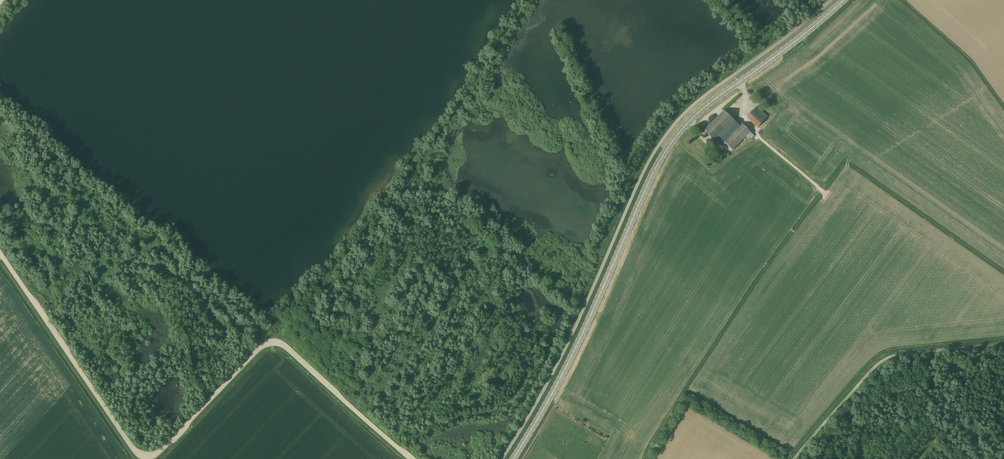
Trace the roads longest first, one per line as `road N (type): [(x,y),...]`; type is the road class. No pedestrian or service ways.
road 1 (secondary): [(512,458),(565,372),(678,135),(843,0)]
road 2 (track): [(429,458),(401,442),(276,316),(143,453),(54,325)]
road 3 (unclassified): [(410,458),(271,342),(155,458)]
road 4 (unclassified): [(132,458),(0,262)]

